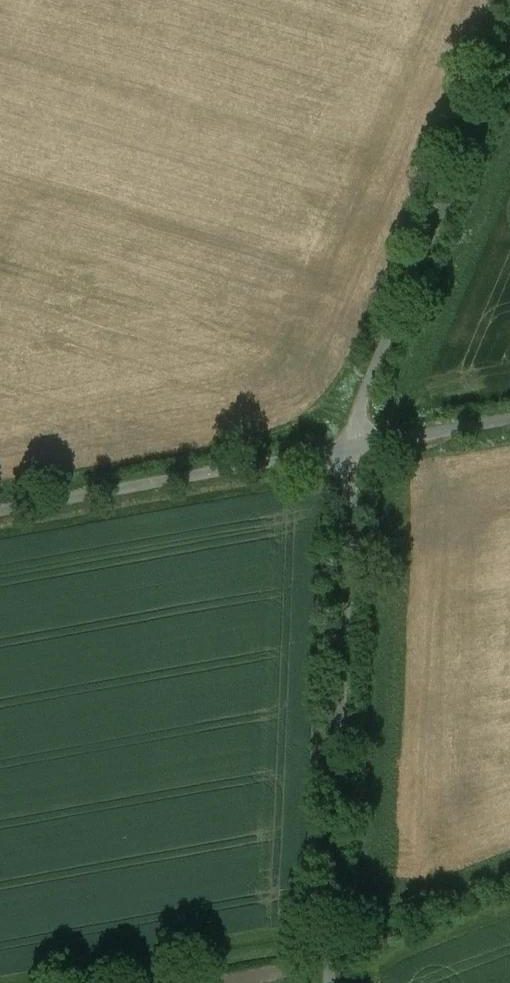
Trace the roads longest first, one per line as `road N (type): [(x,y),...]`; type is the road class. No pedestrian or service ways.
road 1 (unclassified): [(349,450),(326,982)]
road 2 (unclassified): [(509,59),(369,384),(349,450)]
road 3 (unclassified): [(0,513),(349,450)]
road 4 (unclassified): [(349,450),(509,421)]

